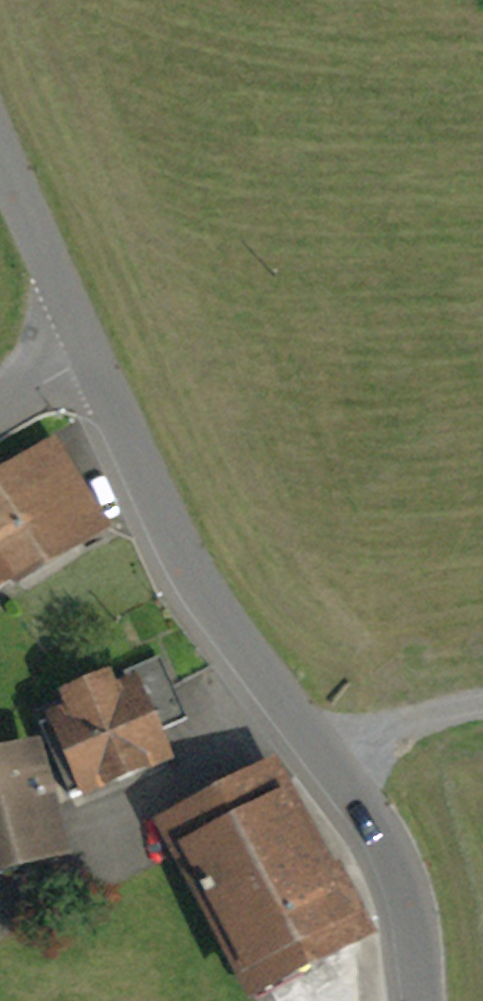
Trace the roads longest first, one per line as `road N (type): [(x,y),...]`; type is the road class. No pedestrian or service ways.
road 1 (residential): [(415,1000),(396,880),(370,824),(228,635),(90,352)]
road 2 (residential): [(90,352),(0,144)]

